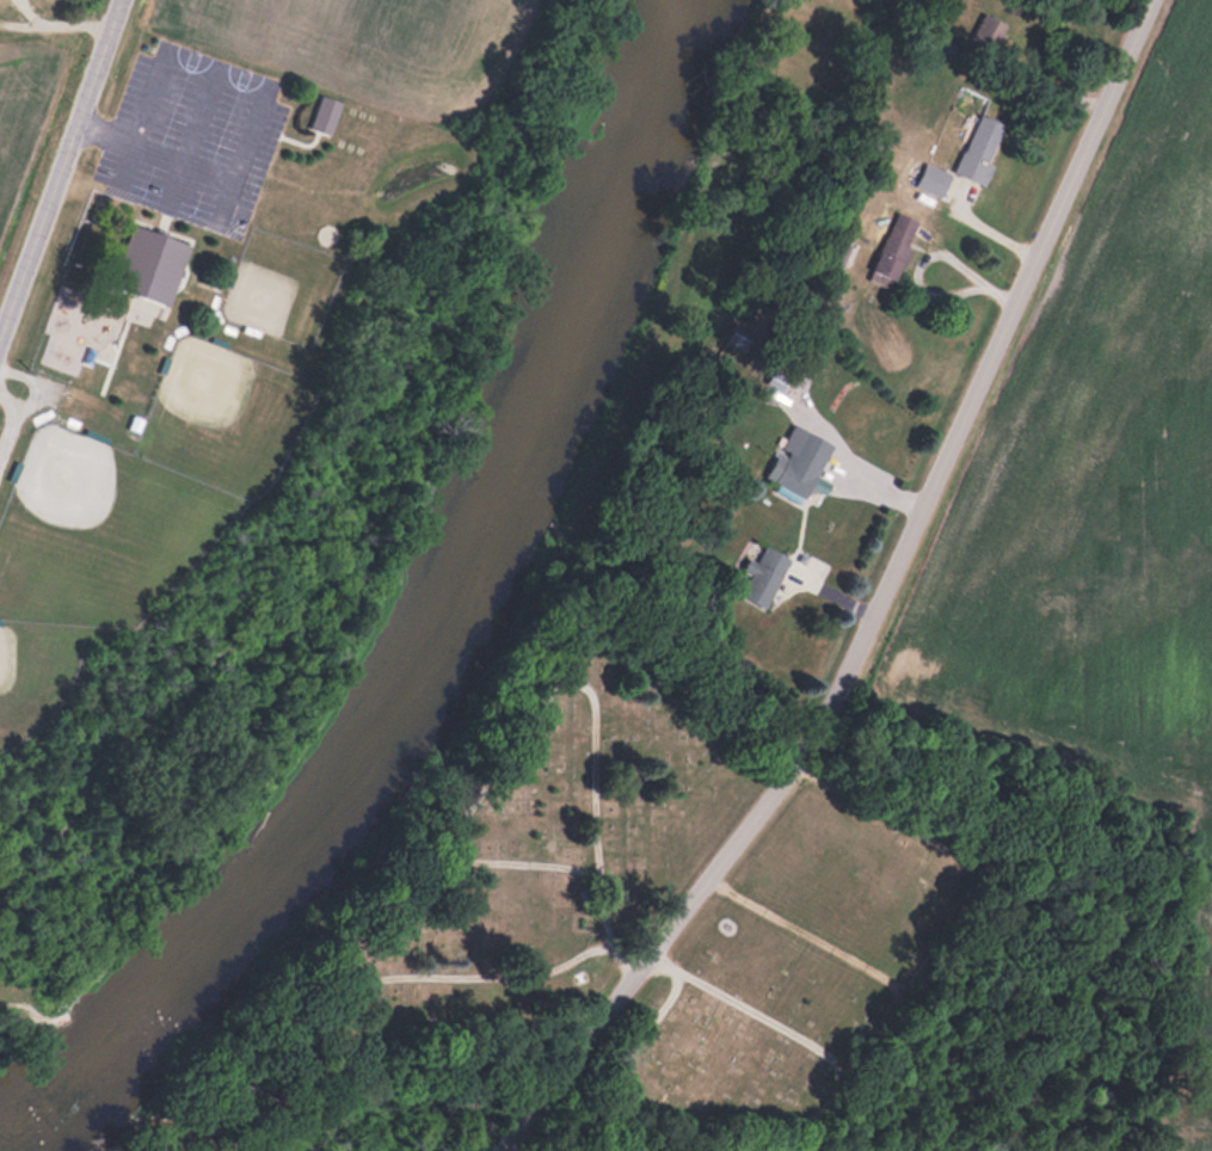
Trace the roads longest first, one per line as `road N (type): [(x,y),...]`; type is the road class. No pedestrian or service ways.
road 1 (residential): [(517,1150),(836,715),(1158,0)]
road 2 (tertiary): [(127,0),(0,352)]

